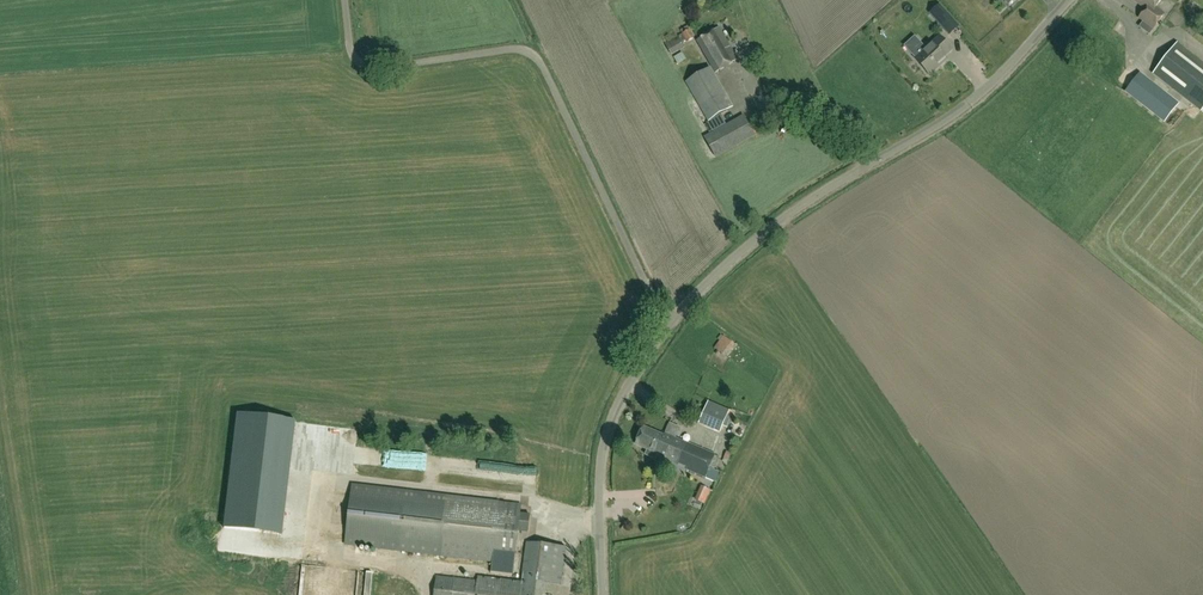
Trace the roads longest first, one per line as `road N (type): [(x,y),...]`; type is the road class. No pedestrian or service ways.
road 1 (unclassified): [(602,594),(602,452),(623,396),(671,321),(796,210),(969,103),(1069,0)]

